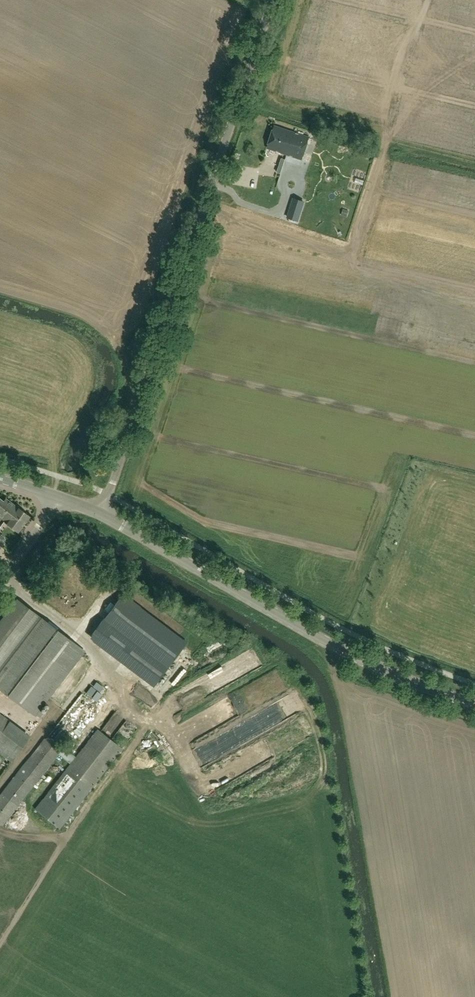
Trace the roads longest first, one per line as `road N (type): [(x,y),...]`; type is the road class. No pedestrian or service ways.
road 1 (unclassified): [(96,513),(273,0)]
road 2 (tertiary): [(474,705),(384,672),(96,513)]

